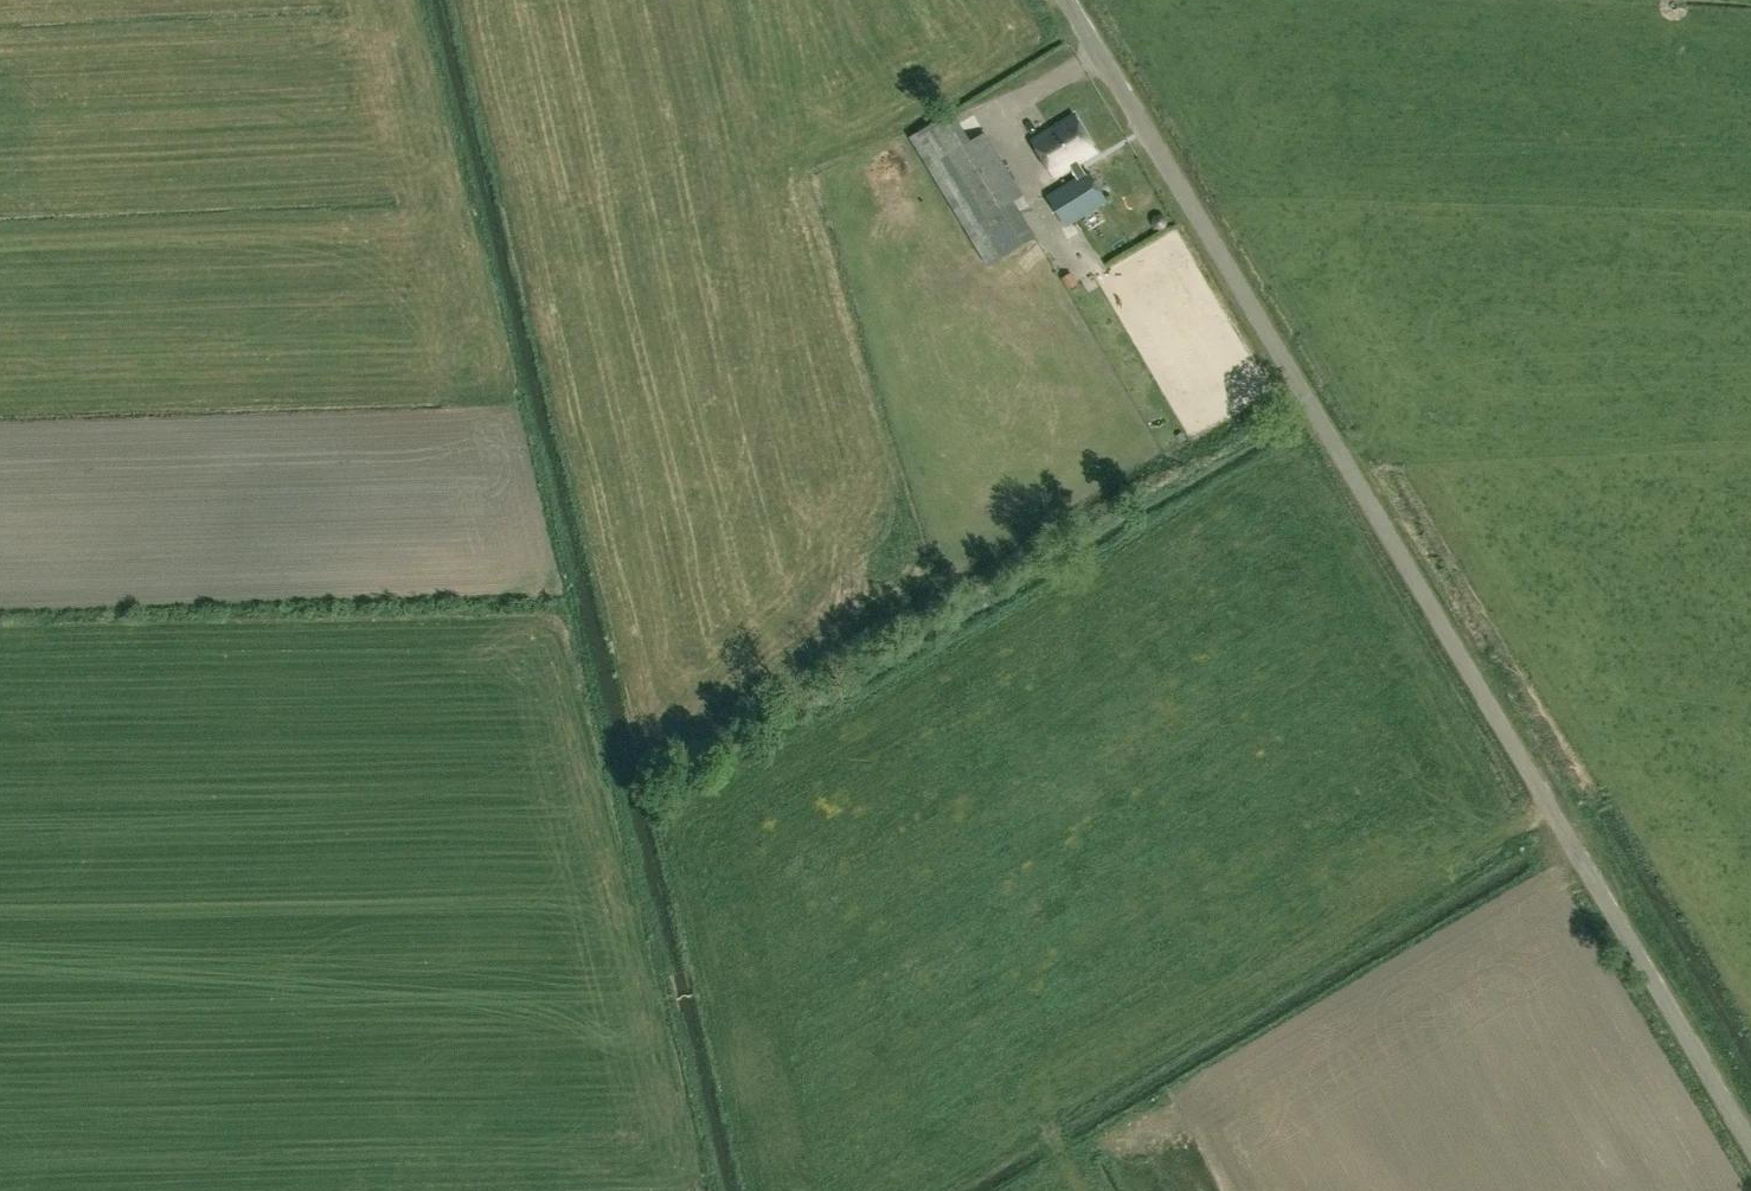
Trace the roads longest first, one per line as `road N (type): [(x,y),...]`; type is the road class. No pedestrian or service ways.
road 1 (unclassified): [(1750,1147),(1067,0)]

